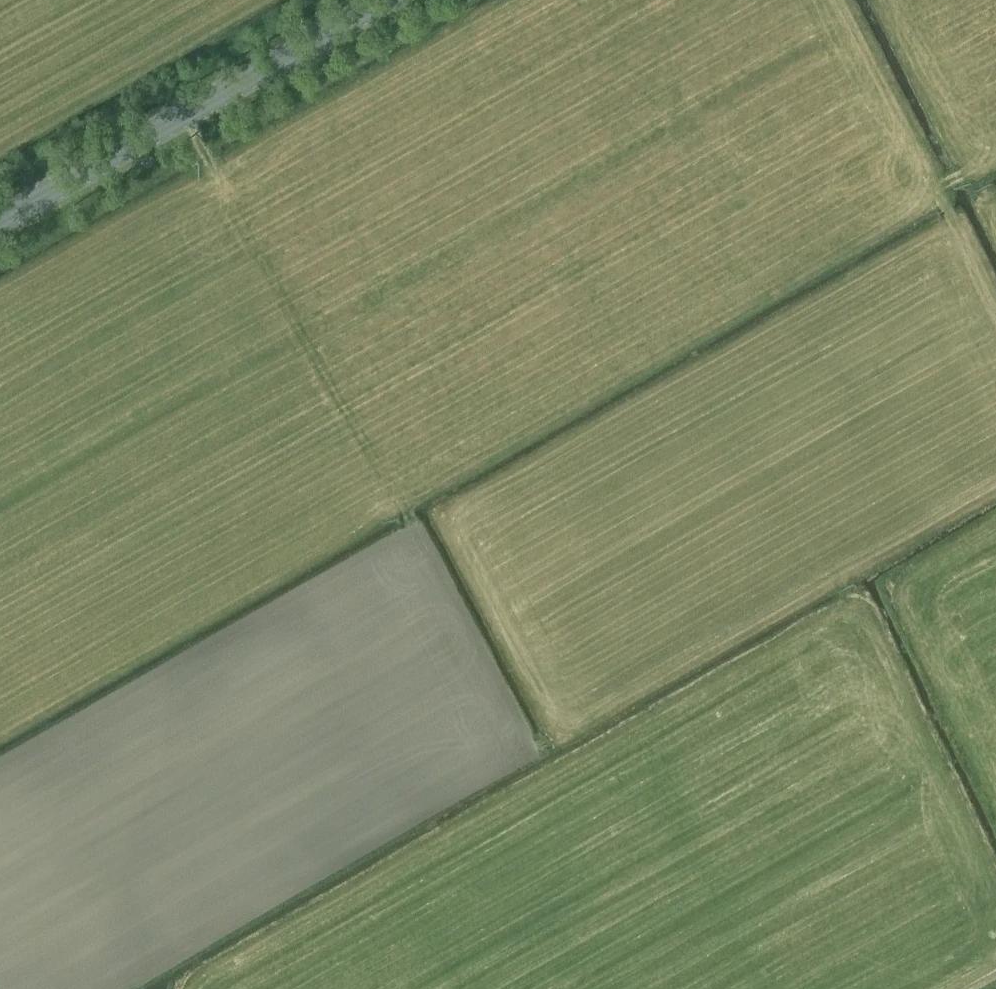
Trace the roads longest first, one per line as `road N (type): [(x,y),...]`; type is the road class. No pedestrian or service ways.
road 1 (secondary): [(0,220),(387,0)]

